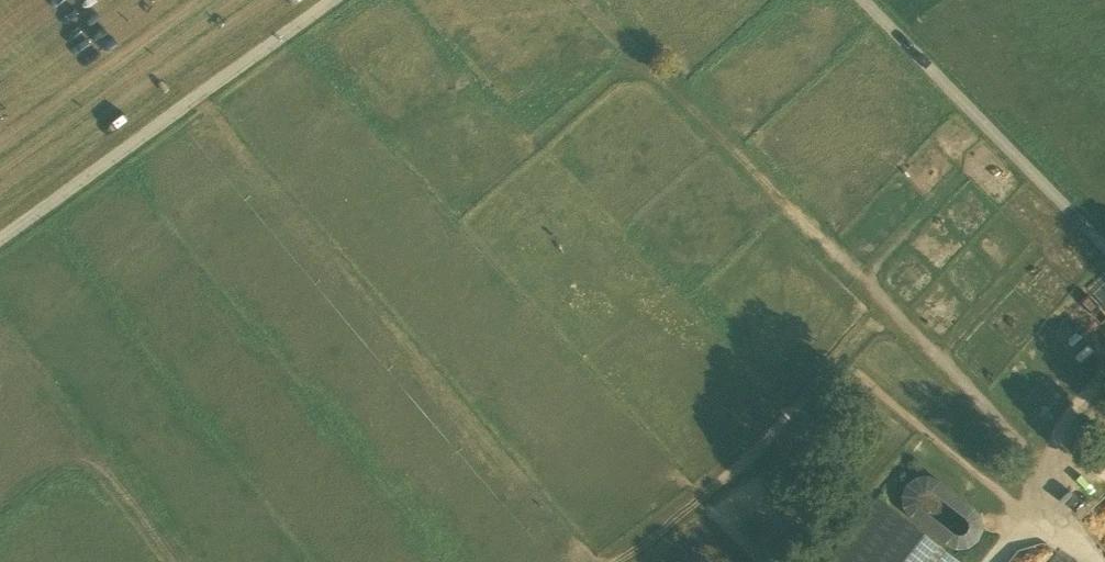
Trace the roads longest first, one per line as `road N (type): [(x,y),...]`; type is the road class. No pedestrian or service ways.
road 1 (track): [(0,240),(332,0)]
road 2 (track): [(861,0),(1104,251)]

